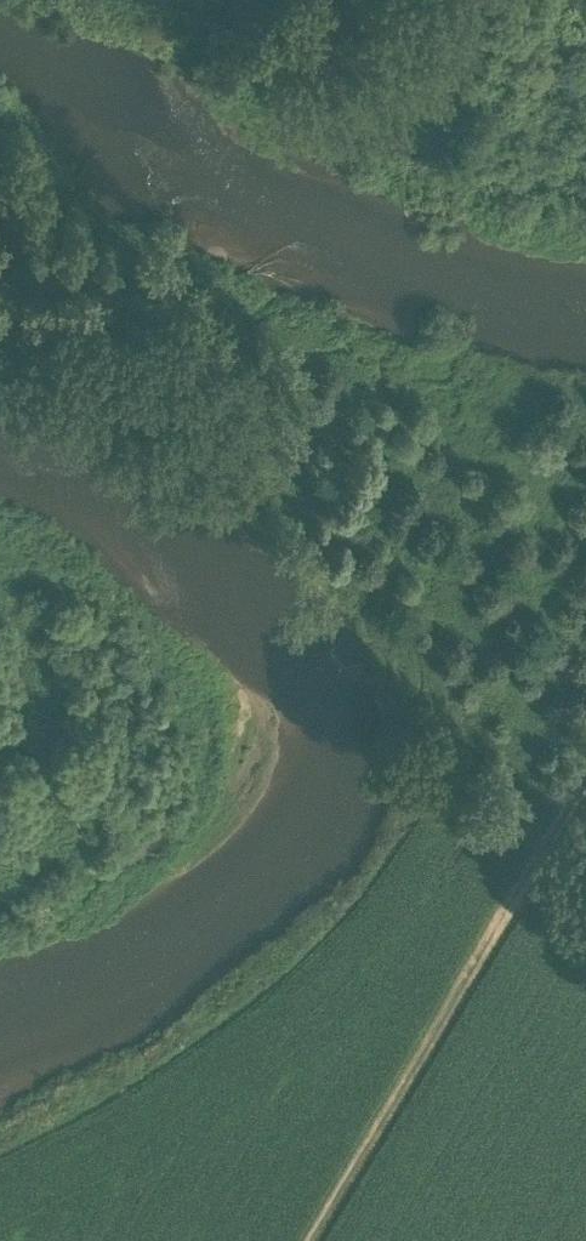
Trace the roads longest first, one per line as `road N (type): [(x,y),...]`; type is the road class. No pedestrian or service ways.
road 1 (track): [(308,1240),(585,775)]

